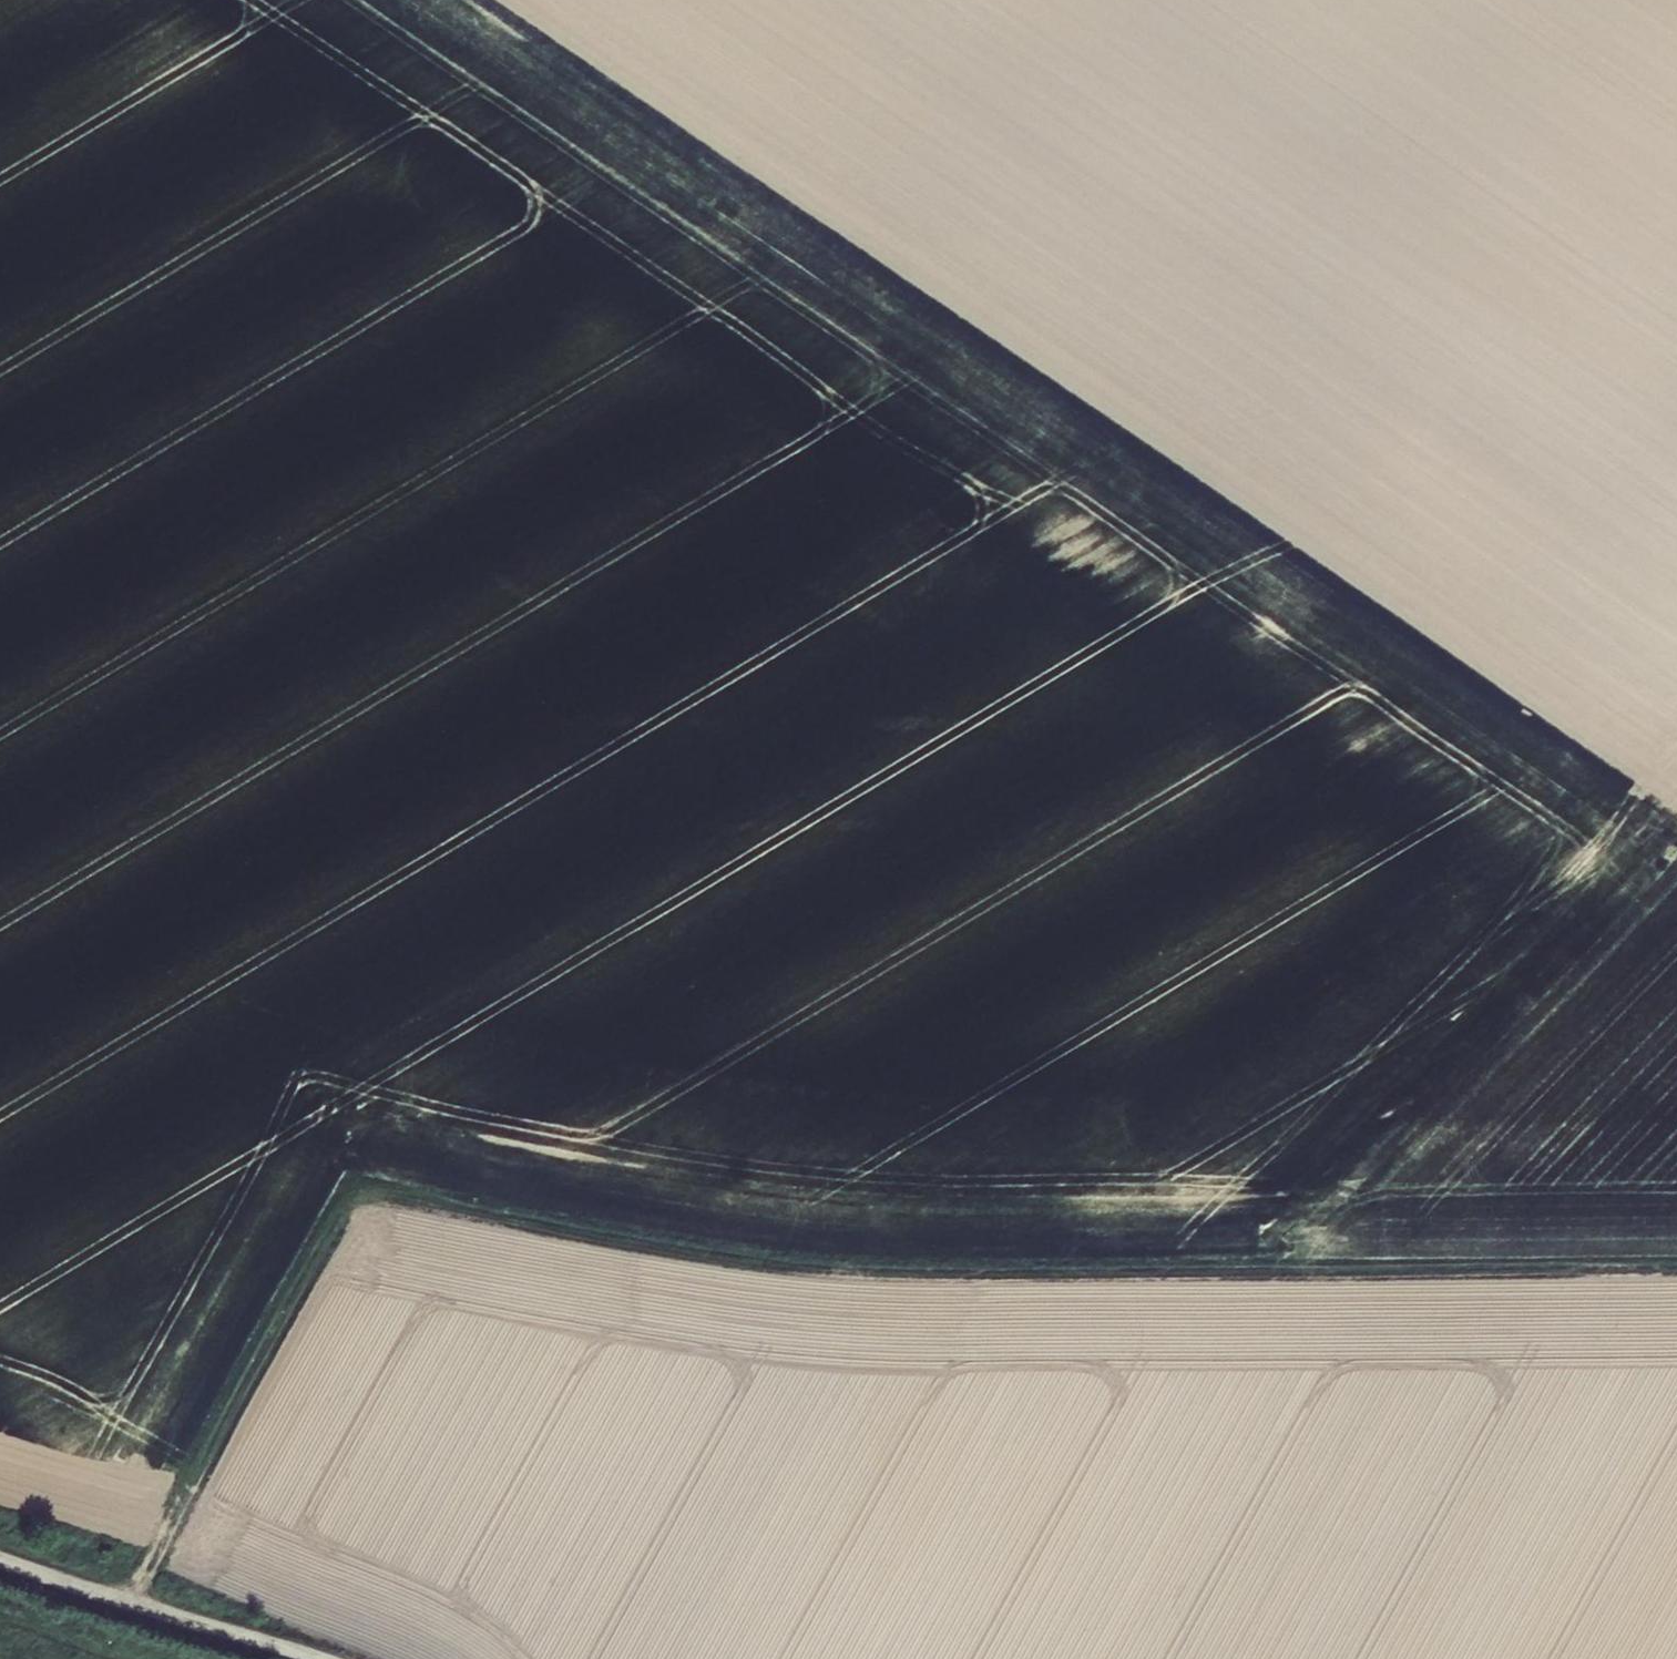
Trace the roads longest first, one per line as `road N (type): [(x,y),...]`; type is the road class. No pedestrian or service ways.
road 1 (track): [(1676,1268),(802,1265),(364,1206),(128,1609)]
road 2 (track): [(0,1566),(297,1658)]

